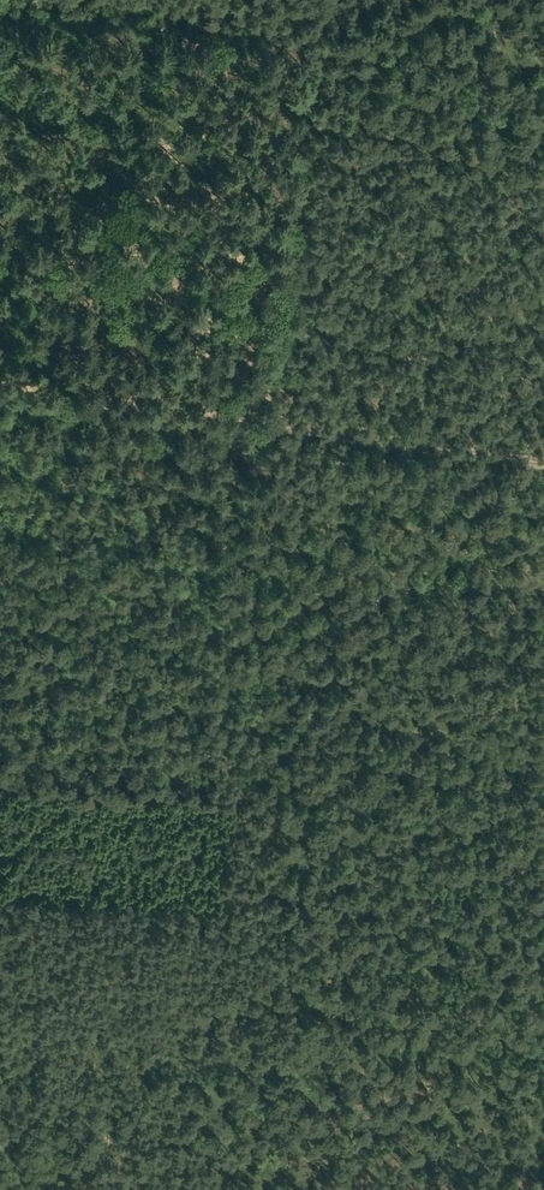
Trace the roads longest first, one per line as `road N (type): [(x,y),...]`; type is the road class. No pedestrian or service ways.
road 1 (track): [(0,383),(543,462)]

